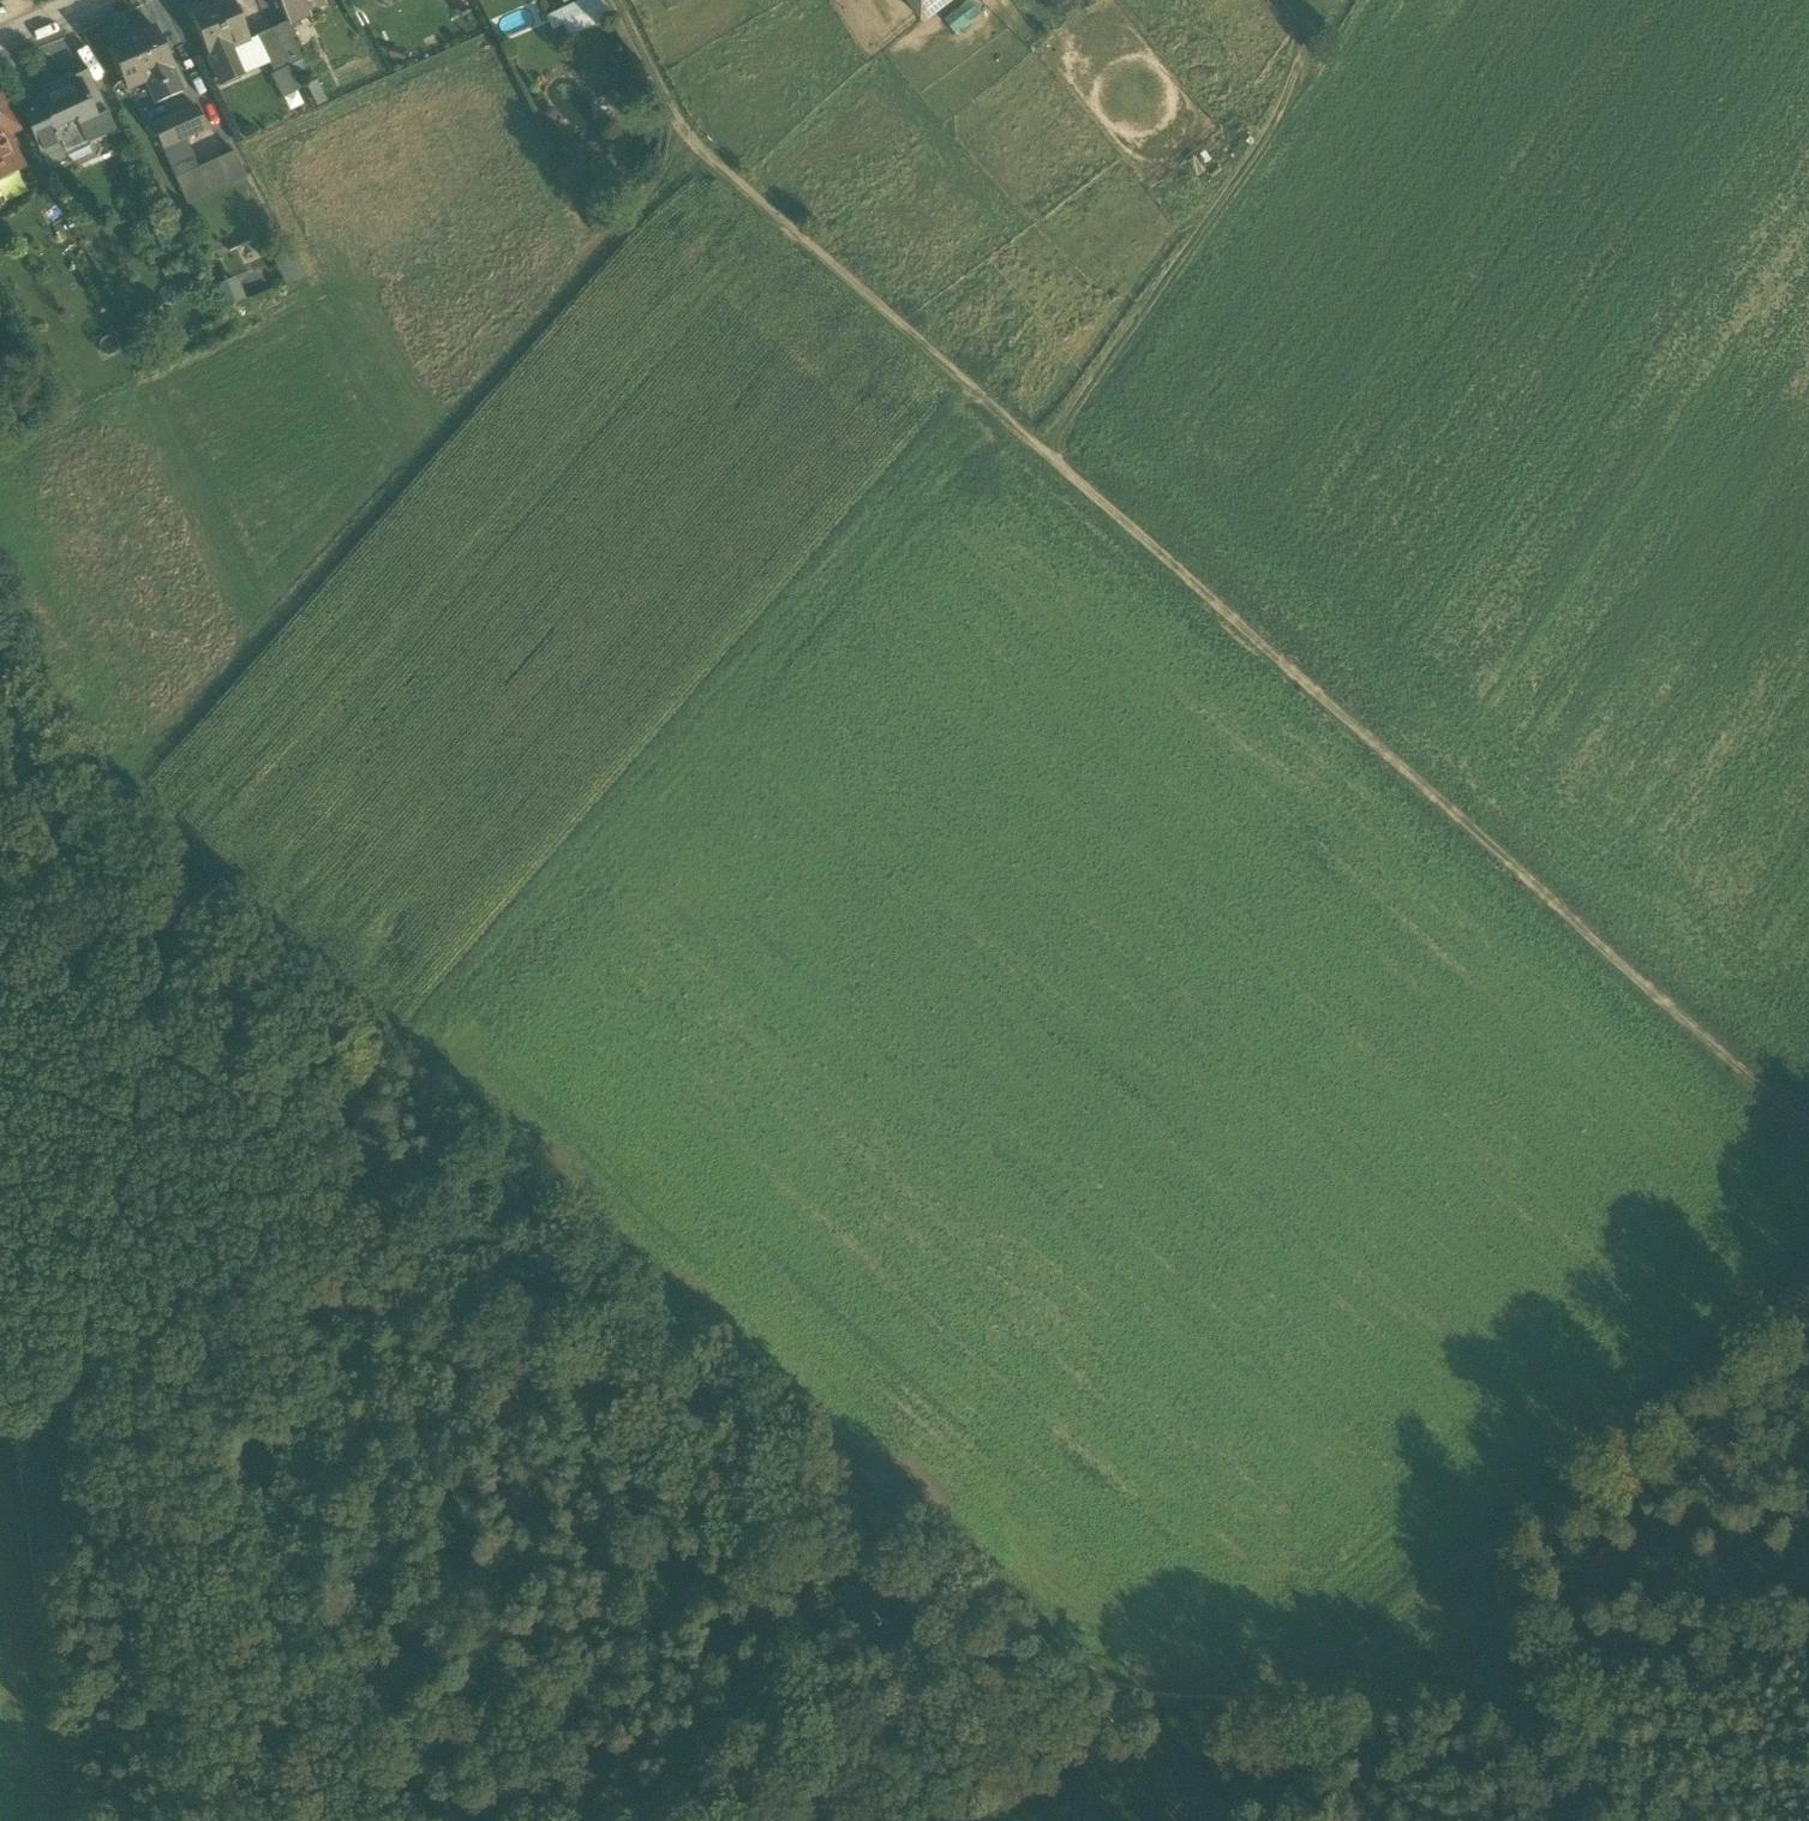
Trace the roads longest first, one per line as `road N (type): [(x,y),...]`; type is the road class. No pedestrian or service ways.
road 1 (track): [(1518,1712),(1118,1702),(103,799),(0,600)]
road 2 (track): [(615,0),(693,142),(1808,1127)]
road 3 (track): [(103,799),(693,142)]
road 4 (track): [(18,1414),(455,1820)]
road 5 (track): [(18,1414),(70,1820)]
road 6 (track): [(1029,1820),(1116,1729),(1118,1702)]

